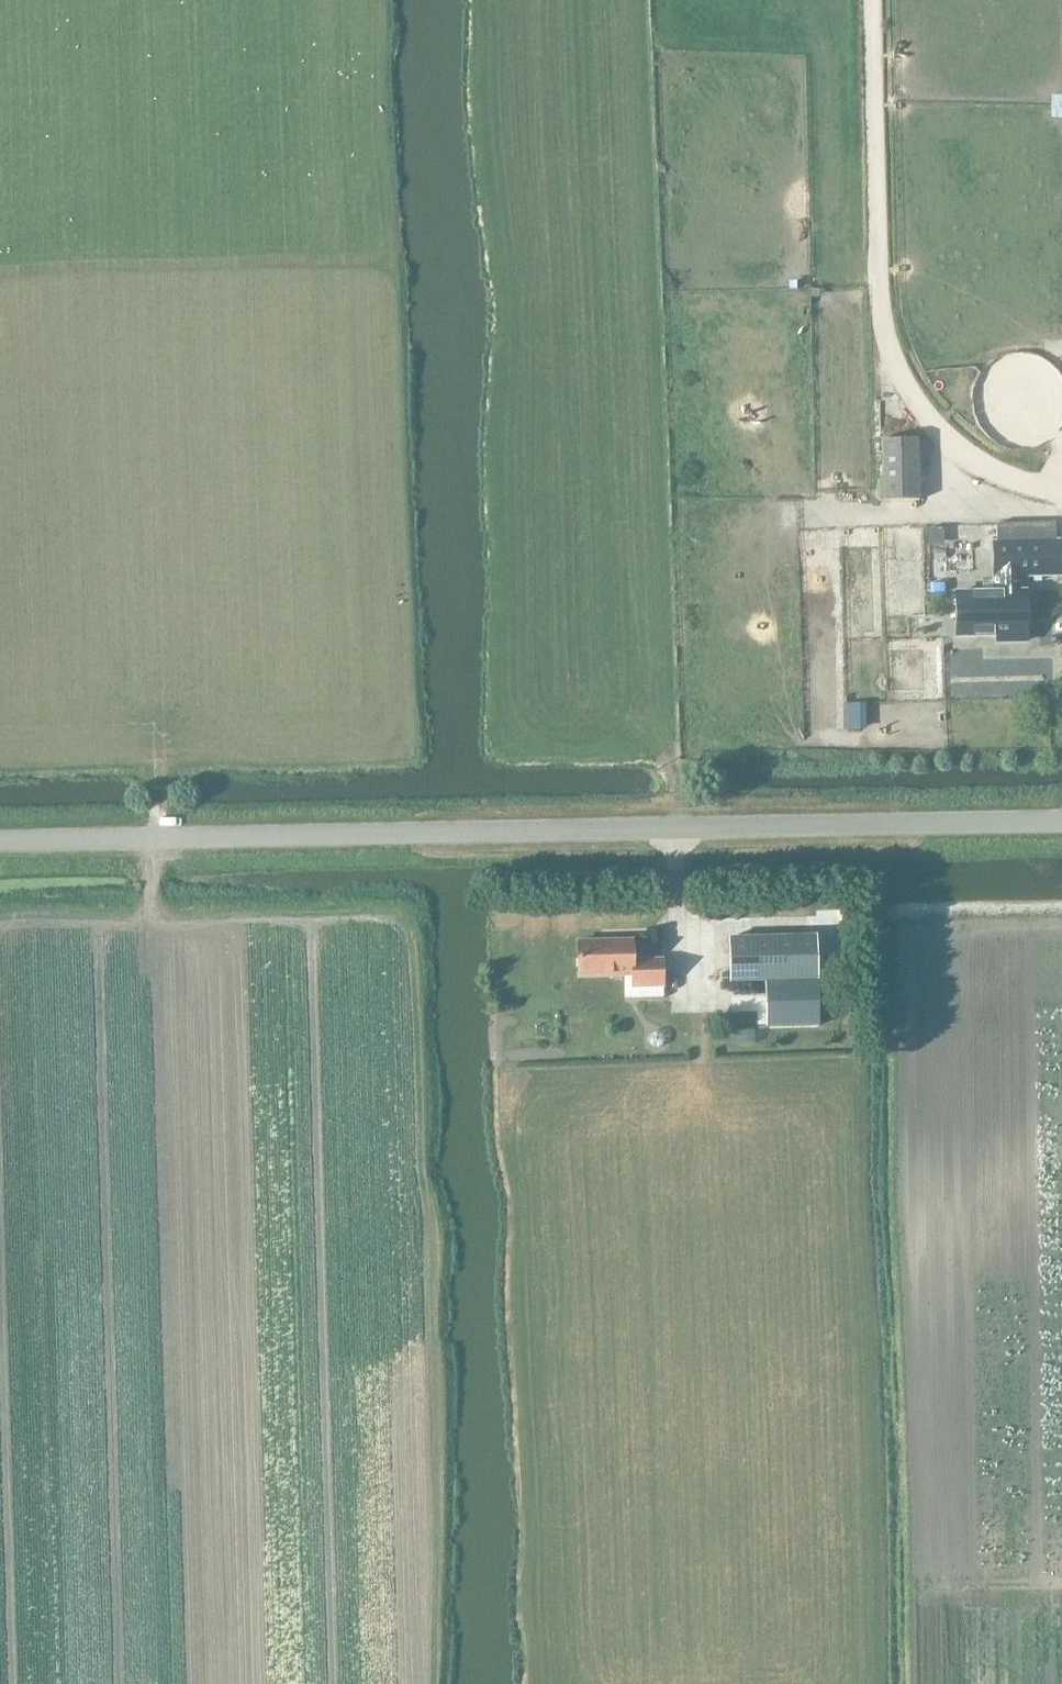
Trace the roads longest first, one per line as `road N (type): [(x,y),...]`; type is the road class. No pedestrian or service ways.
road 1 (unclassified): [(0,844),(1061,824)]

